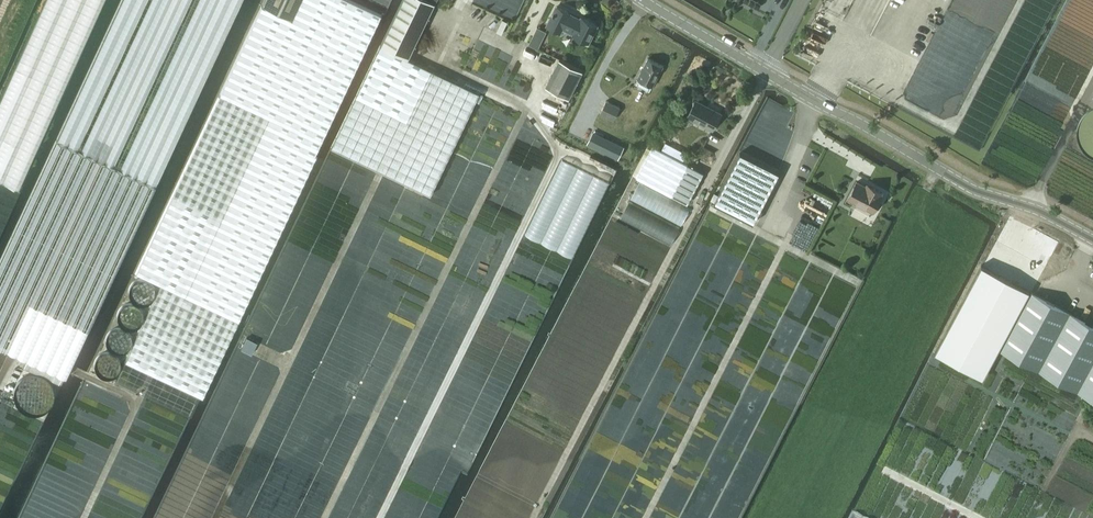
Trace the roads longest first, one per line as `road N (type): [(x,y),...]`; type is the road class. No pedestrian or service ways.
road 1 (tertiary): [(1092,240),(1033,208),(974,191),(641,0)]
road 2 (track): [(1021,0),(958,121),(949,127),(902,102)]

